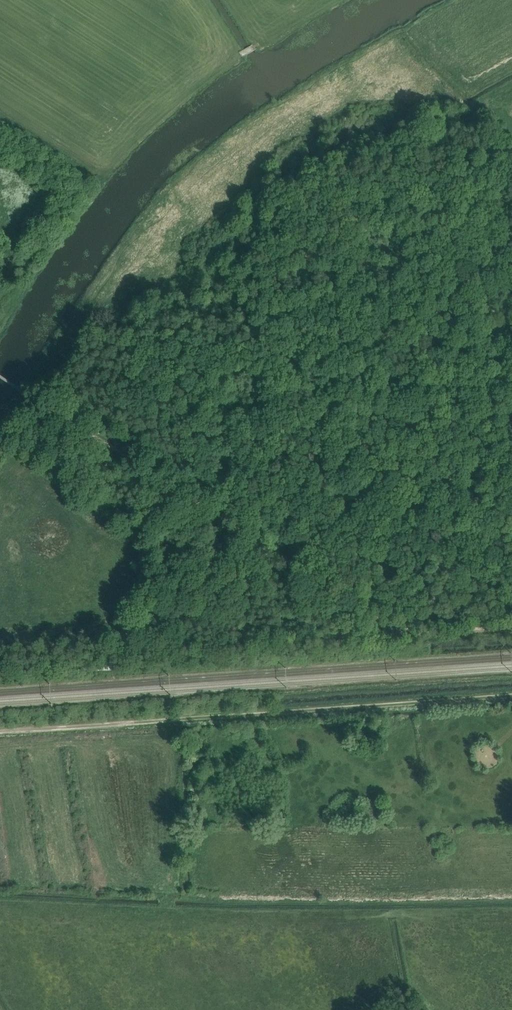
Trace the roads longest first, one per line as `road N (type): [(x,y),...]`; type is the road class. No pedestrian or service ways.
road 1 (track): [(0,732),(511,697)]

